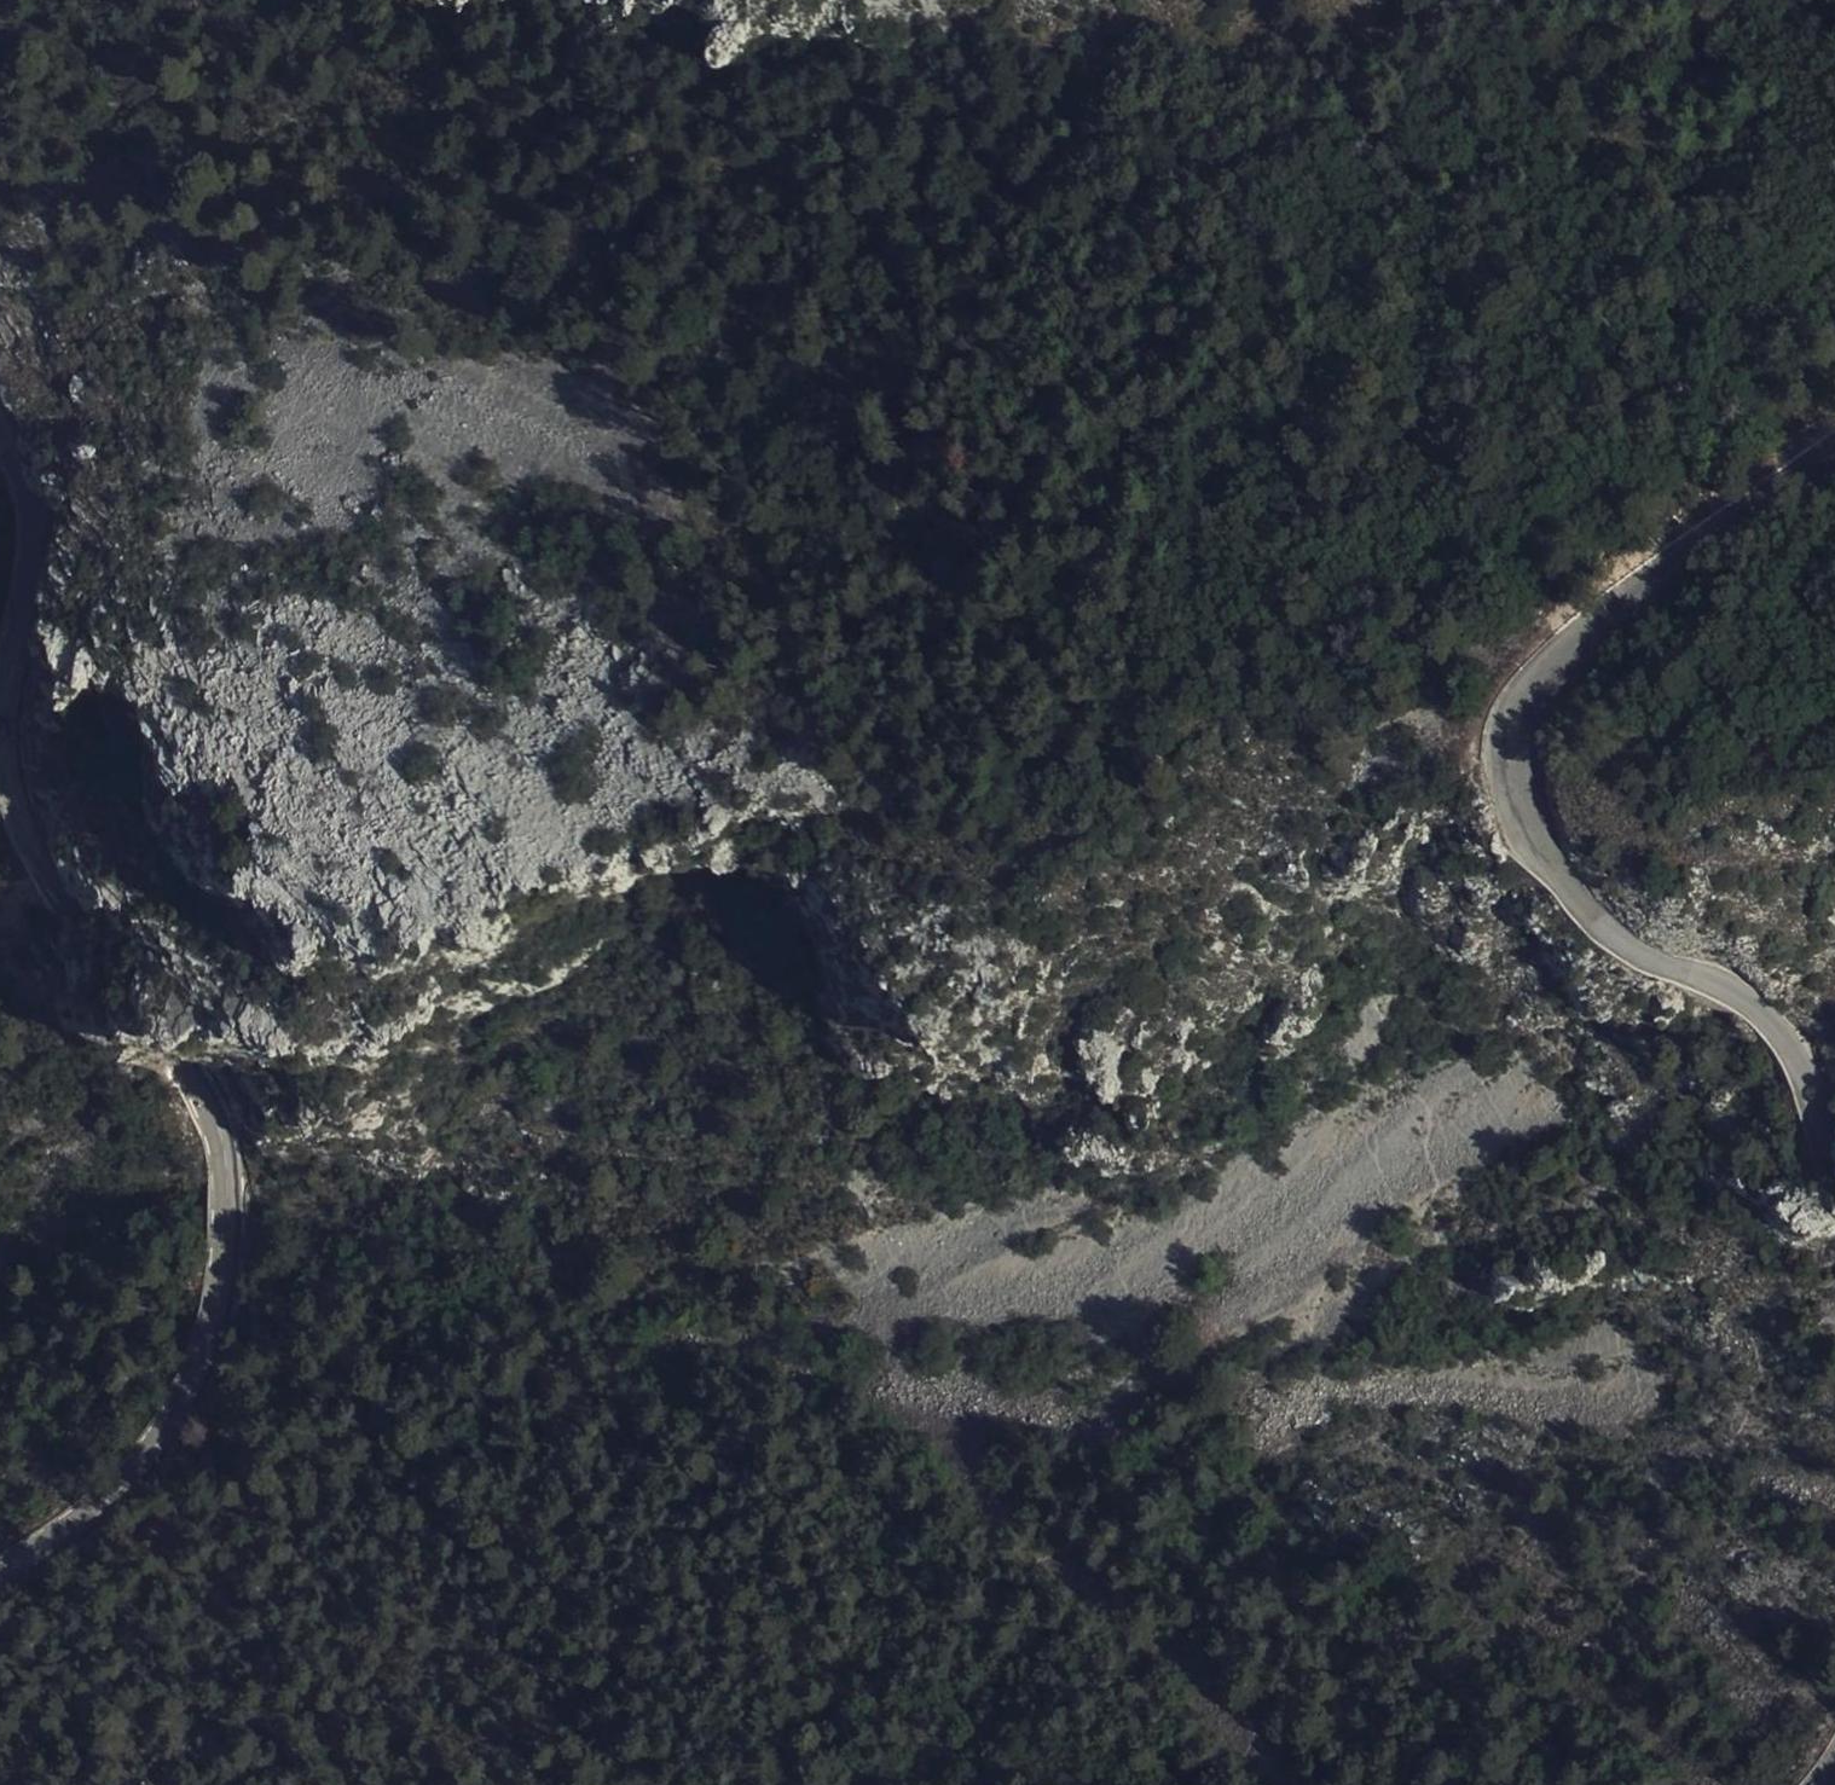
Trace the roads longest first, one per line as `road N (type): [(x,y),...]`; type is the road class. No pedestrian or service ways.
road 1 (tertiary): [(0,423),(30,513),(31,555),(4,711),(13,805),(65,913),(184,1066),(215,1122),(224,1172),(217,1295),(195,1376),(169,1427),(140,1468),(0,1571)]
road 2 (tertiary): [(1834,1157),(1793,1056),(1753,1011),(1602,928),(1557,873),(1526,815),(1511,757),(1522,707),(1570,649),(1694,552),(1834,458)]

